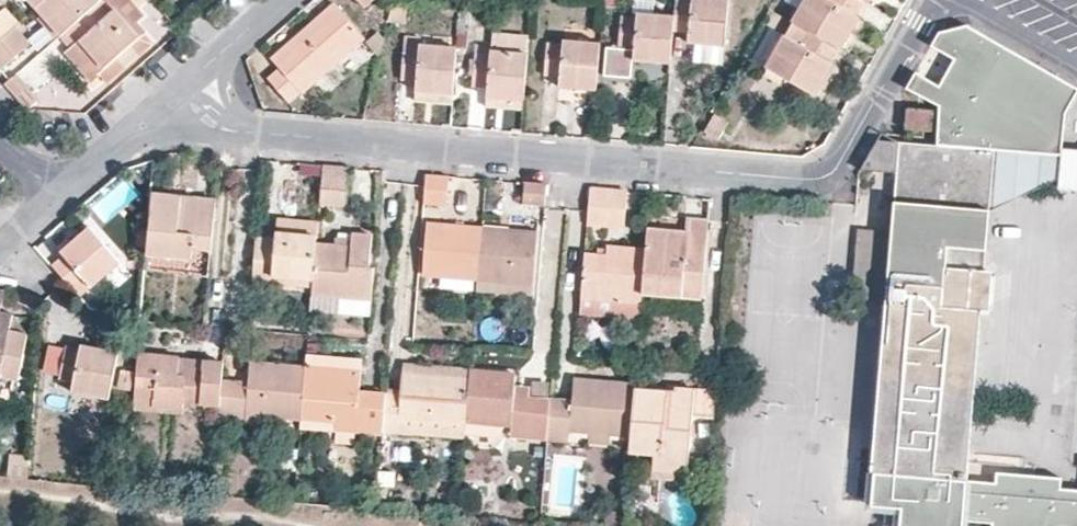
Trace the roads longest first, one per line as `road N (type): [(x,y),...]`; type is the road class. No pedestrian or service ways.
road 1 (residential): [(182,89),(211,121),(234,129),(805,179),(839,162),(919,22),(933,13),(974,9),(1076,68)]
road 2 (residential): [(54,169),(96,159),(182,89)]
road 3 (residential): [(182,89),(282,0)]

